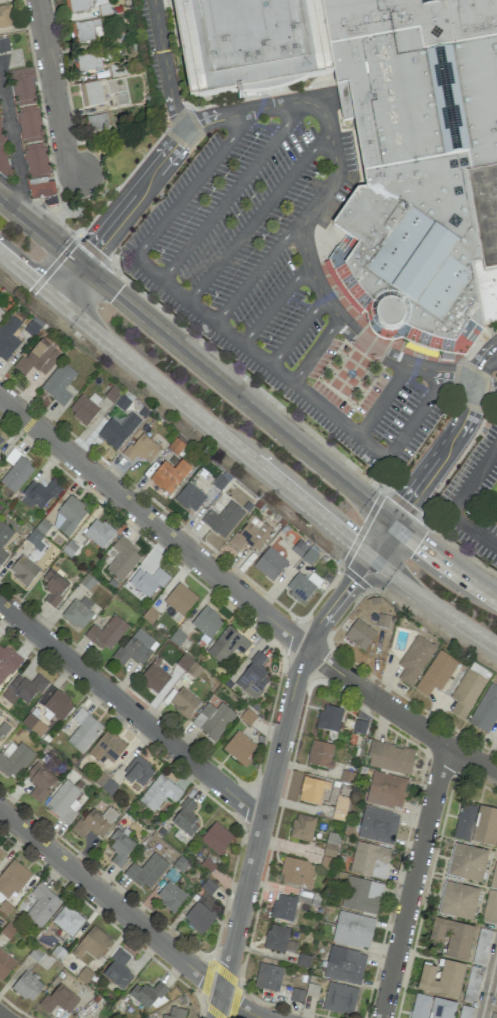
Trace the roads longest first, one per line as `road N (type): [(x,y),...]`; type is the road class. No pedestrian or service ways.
road 1 (primary): [(0,253),(371,559),(496,647)]
road 2 (residential): [(0,397),(307,650),(496,774)]
road 3 (primary): [(496,600),(78,264)]
road 4 (residential): [(0,603),(262,820)]
road 5 (residential): [(393,524),(307,650),(262,820)]
road 6 (residential): [(0,810),(221,992)]
road 7 (residential): [(447,745),(381,1017)]
road 8 (residential): [(262,820),(221,992)]
road 9 (residential): [(38,0),(65,152)]

